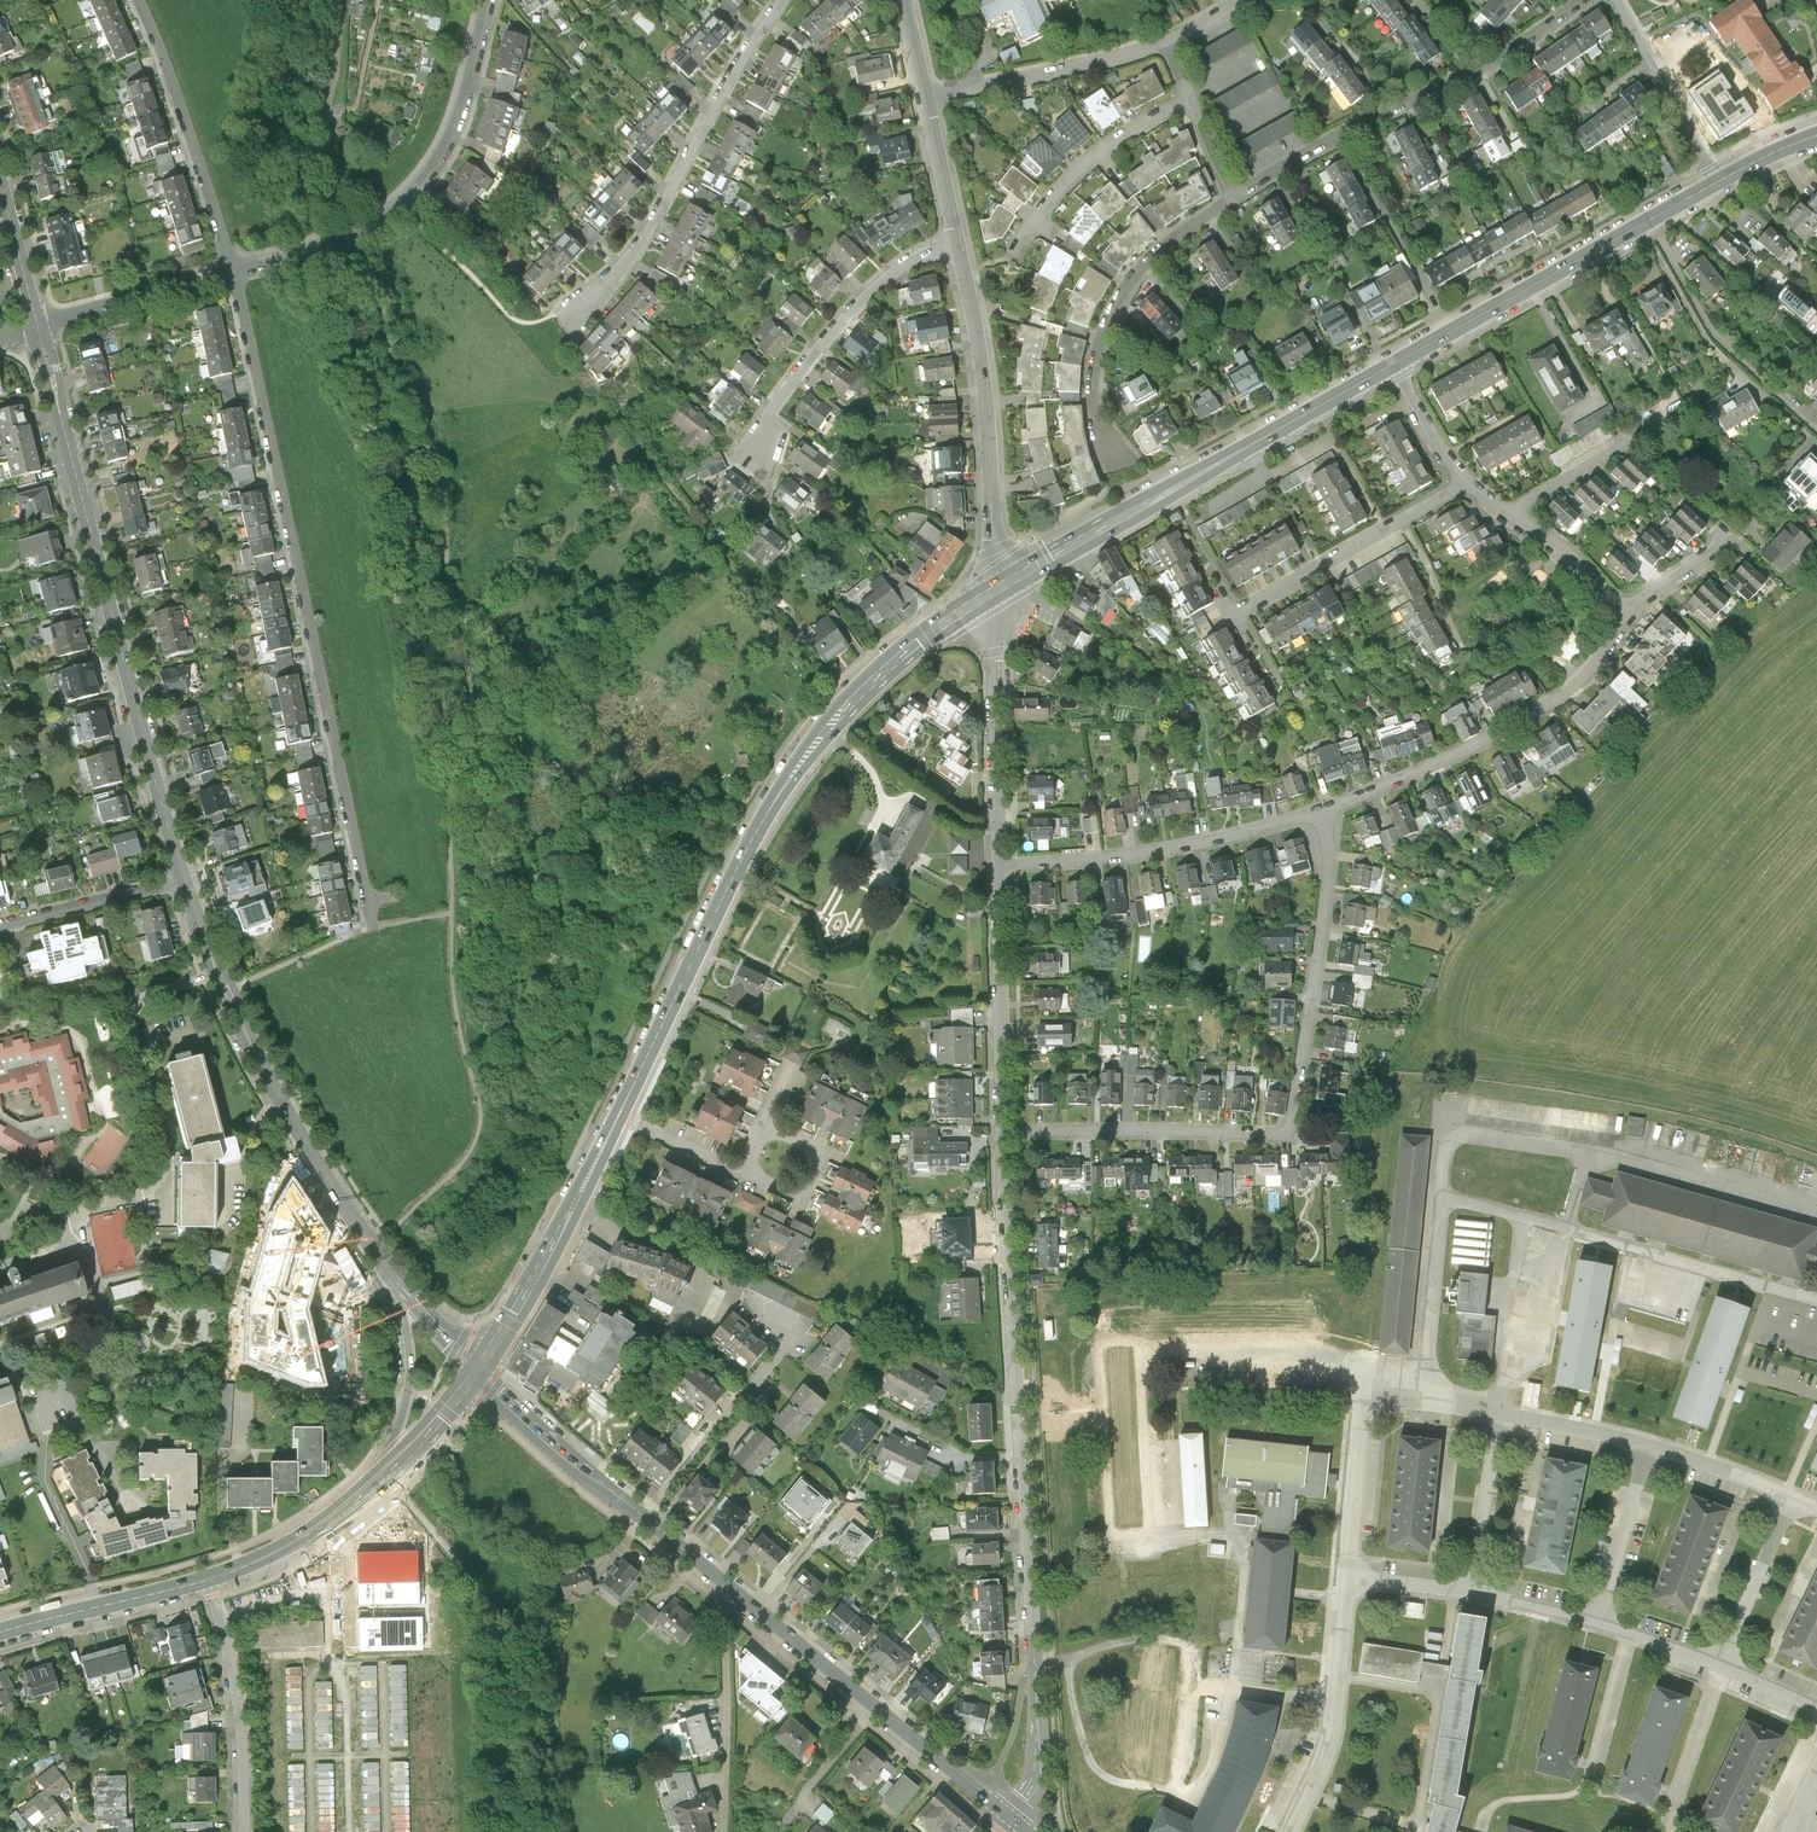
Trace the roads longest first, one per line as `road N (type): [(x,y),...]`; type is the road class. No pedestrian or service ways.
road 1 (residential): [(1003,1131),(1037,1771),(1009,1816)]
road 2 (residential): [(234,269),(373,925)]
road 3 (primary): [(619,1115),(746,852),(798,766),(897,660),(995,590)]
road 4 (residential): [(1322,812),(1327,884),(1286,1133),(1003,1131)]
road 5 (residential): [(1467,482),(1554,543),(1624,612),(1597,660),(1557,700),(1433,766),(1322,812)]
road 6 (tertiary): [(185,878),(41,330)]
road 7 (primary): [(995,590),(1393,365)]
road 8 (tertiary): [(395,1273),(317,1162),(260,1058),(185,878)]
road 9 (residential): [(493,0),(475,92),(446,156),(398,206),(313,253),(234,269)]
road 10 (residential): [(784,0),(672,197),(579,314)]
road 11 (tertiary): [(726,1586),(1009,1816)]
road 12 (residential): [(959,244),(985,358),(995,590)]
road 13 (residential): [(1322,812),(1150,852),(998,865)]
road 14 (residential): [(1240,197),(1155,254),(1114,309),(1096,357),(1092,398),(1117,458)]
road 15 (primary): [(1450,333),(1719,181)]
road 16 (primary): [(478,1369),(619,1115)]
road 17 (residential): [(959,244),(889,276),(830,336),(754,439)]
road 18 (residential): [(140,0),(184,105),(234,269)]
road 19 (residential): [(1588,0),(1496,60),(1341,134)]
road 20 (residential): [(995,590),(998,865)]
road 21 (residential): [(1232,616),(1467,482)]
road 22 (residential): [(998,865),(1003,1131)]
road 23 (residential): [(207,1579),(233,1680),(243,1831)]
road 24 (residential): [(928,98),(1173,43)]
road 25 (residential): [(726,1586),(723,1831)]
road 26 (residential): [(649,1520),(796,1334)]
road 27 (residential): [(1196,100),(1120,139),(1065,186),(1022,252)]
road 28 (tertiary): [(478,1369),(564,1454),(649,1520)]
road 29 (residential): [(1341,134),(1450,333)]
road 30 (primary): [(0,1632),(207,1579)]
road 31 (primary): [(207,1579),(304,1537),(386,1475)]
road 32 (residential): [(1719,181),(1617,0)]
road 33 (tertiary): [(395,1273),(412,1375),(386,1475)]
road 34 (residential): [(234,269),(41,330)]
road 35 (residential): [(185,878),(0,926)]
road 36 (residential): [(741,1171),(802,1199),(823,1153),(763,1125)]
road 37 (tertiary): [(41,330),(0,177)]
road 38 (residential): [(928,98),(959,244)]
road 39 (primary): [(386,1475),(478,1369)]
road 40 (residential): [(1393,365),(1467,482)]
road 41 (residential): [(619,1115),(741,1171)]
road 42 (tertiary): [(478,1369),(395,1273)]

